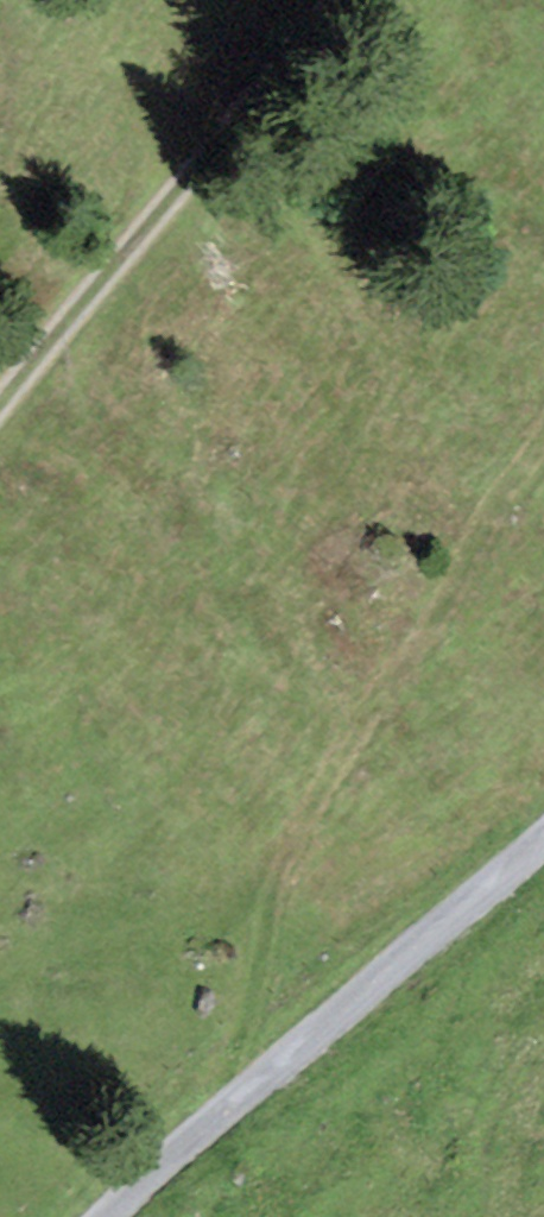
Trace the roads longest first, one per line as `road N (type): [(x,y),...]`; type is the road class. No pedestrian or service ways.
road 1 (track): [(220,1118),(256,1009),(284,861),(327,765),(421,639),(543,448)]
road 2 (track): [(543,843),(299,1046),(112,1216)]
road 3 (track): [(0,406),(328,0)]

